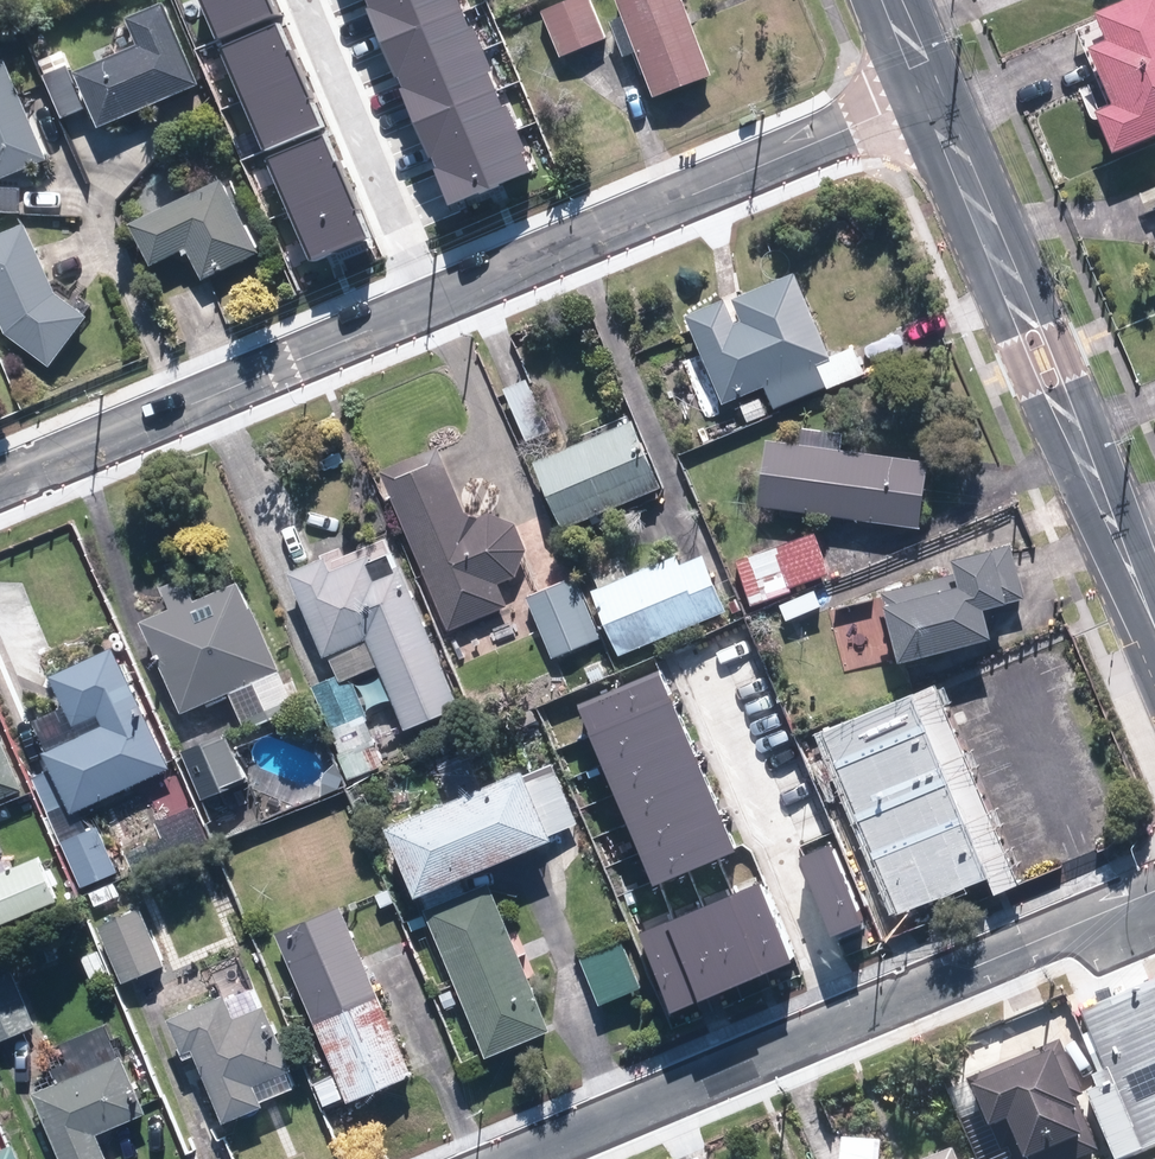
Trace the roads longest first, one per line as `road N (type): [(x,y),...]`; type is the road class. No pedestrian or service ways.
road 1 (residential): [(0,485),(932,93)]
road 2 (residential): [(1154,890),(516,1158)]
road 3 (tertiary): [(932,93),(1154,625)]

